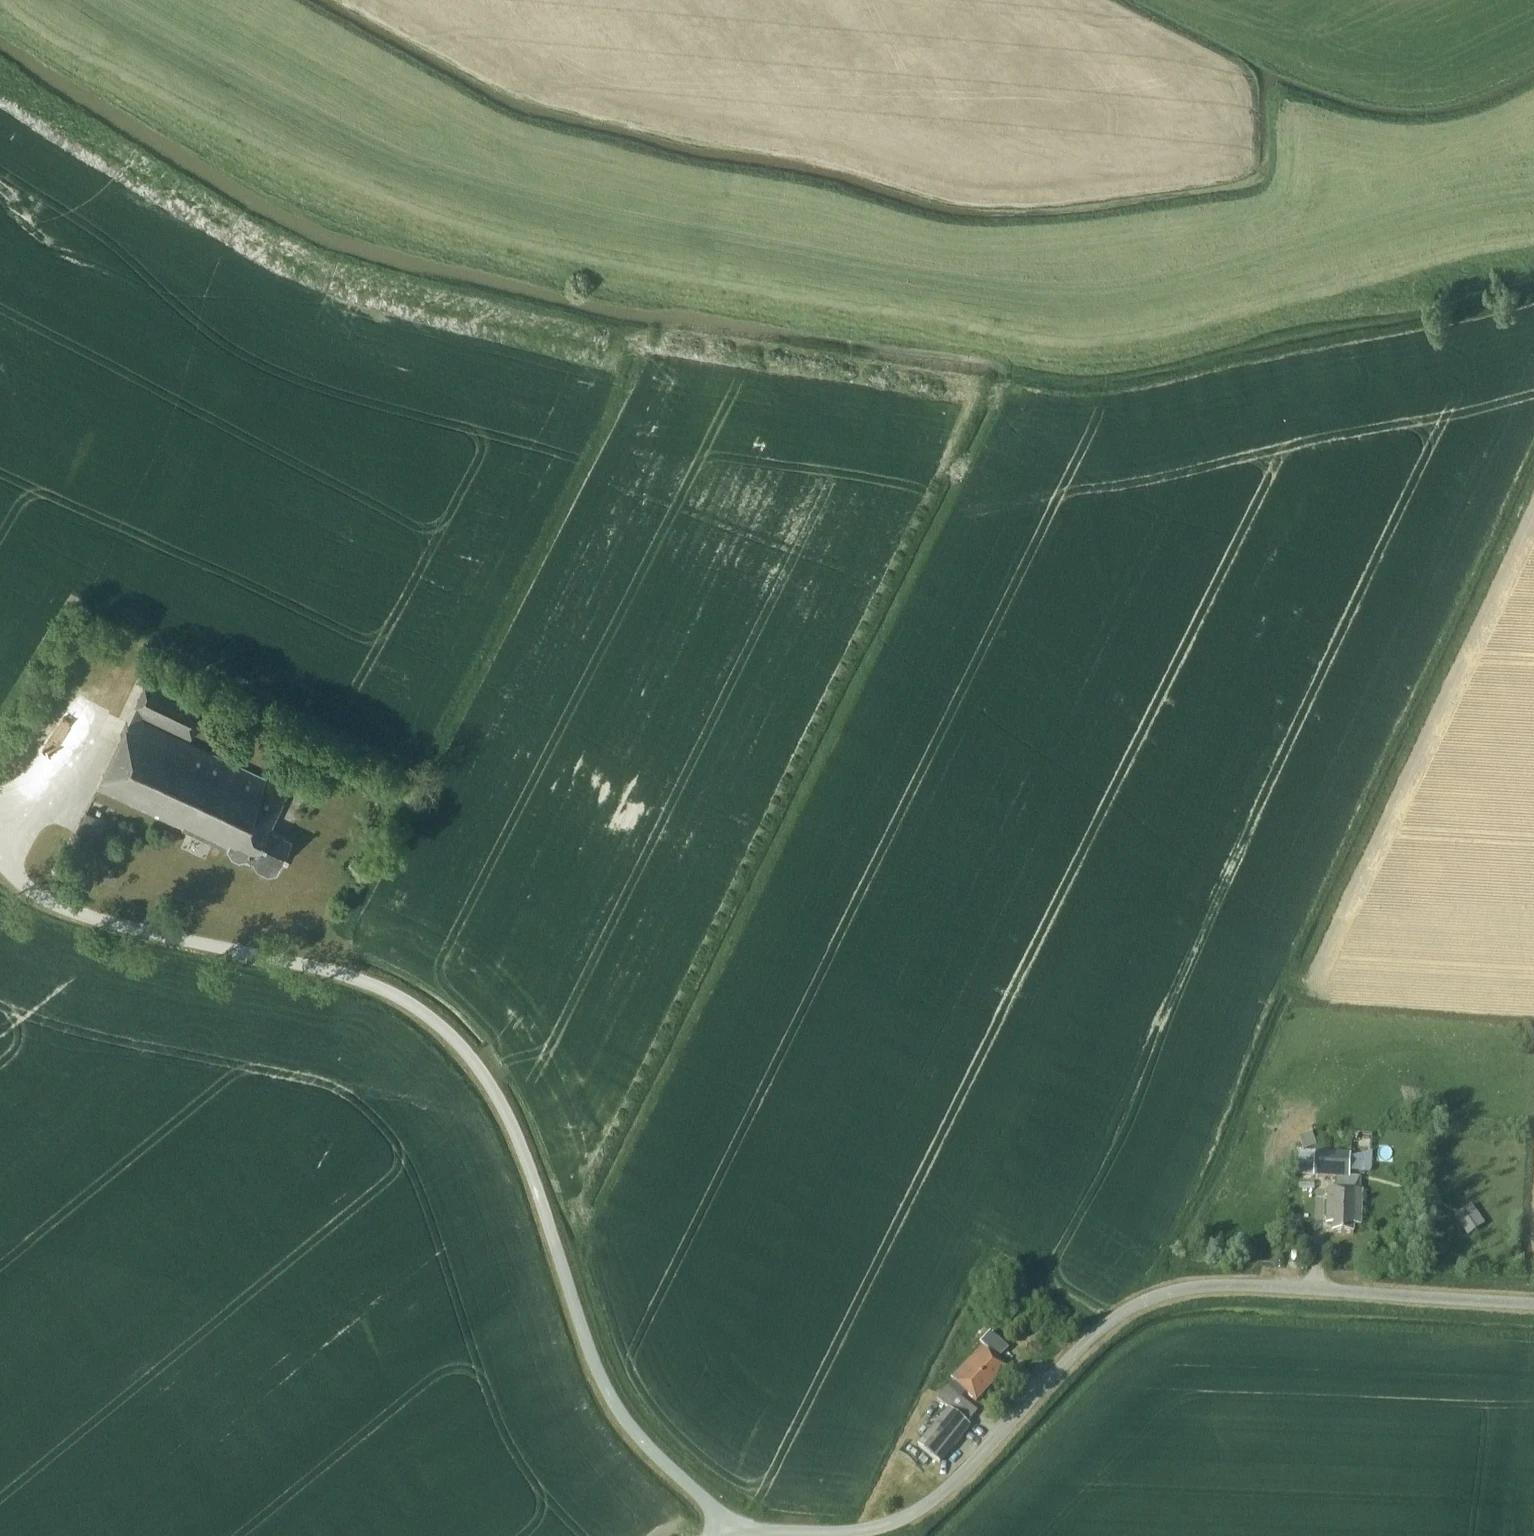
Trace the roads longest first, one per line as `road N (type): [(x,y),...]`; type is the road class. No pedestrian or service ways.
road 1 (unclassified): [(721,1535),(868,1531),(927,1506),(1102,1328),(1161,1294),(1238,1286),(1533,1301)]

